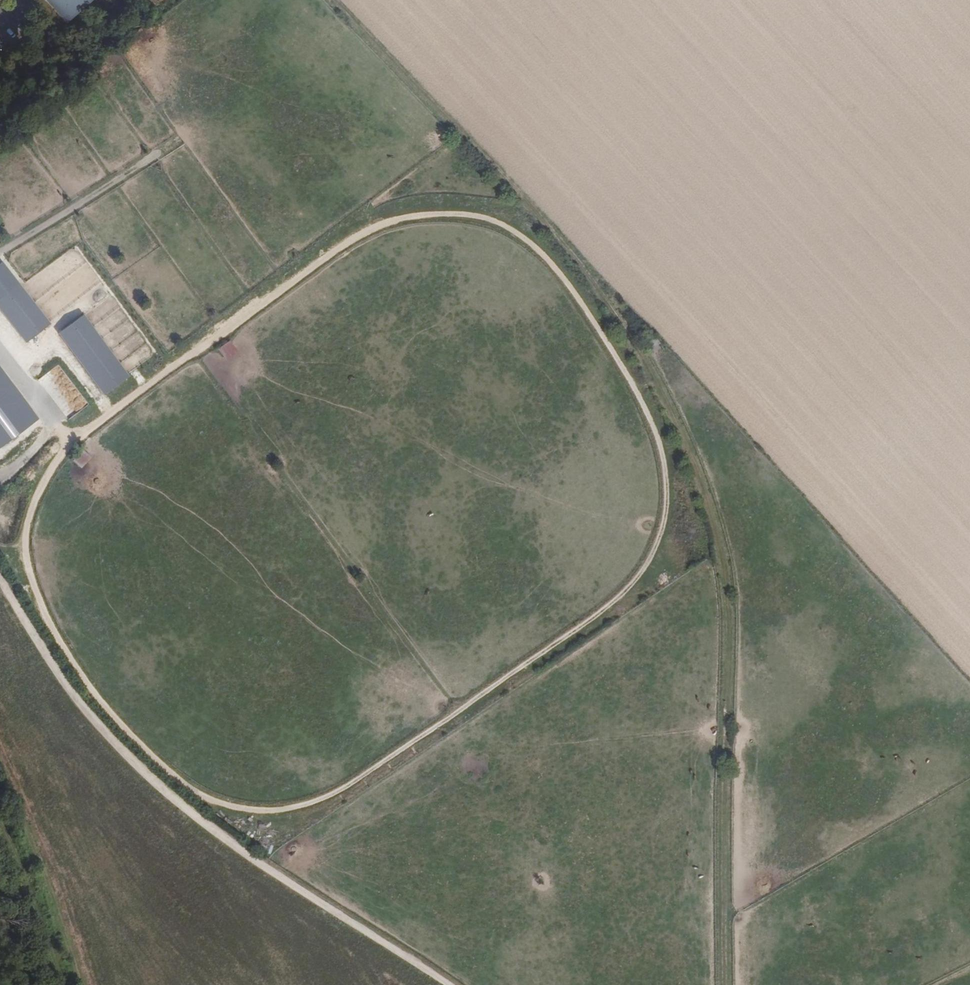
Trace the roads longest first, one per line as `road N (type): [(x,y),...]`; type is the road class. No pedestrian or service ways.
road 1 (track): [(25,534),(54,633),(127,730),(206,799),(268,811),(298,807),(359,778),(599,614),(648,562),(660,537),(667,481),(660,447),(626,373),(543,254),(495,221),(439,213),(382,223),(350,241),(81,436),(36,500)]
road 2 (track): [(723,984),(729,610),(714,508),(601,285),(332,0)]
road 3 (track): [(448,984),(162,789),(100,728),(0,581)]
road 4 (track): [(0,251),(179,140)]

